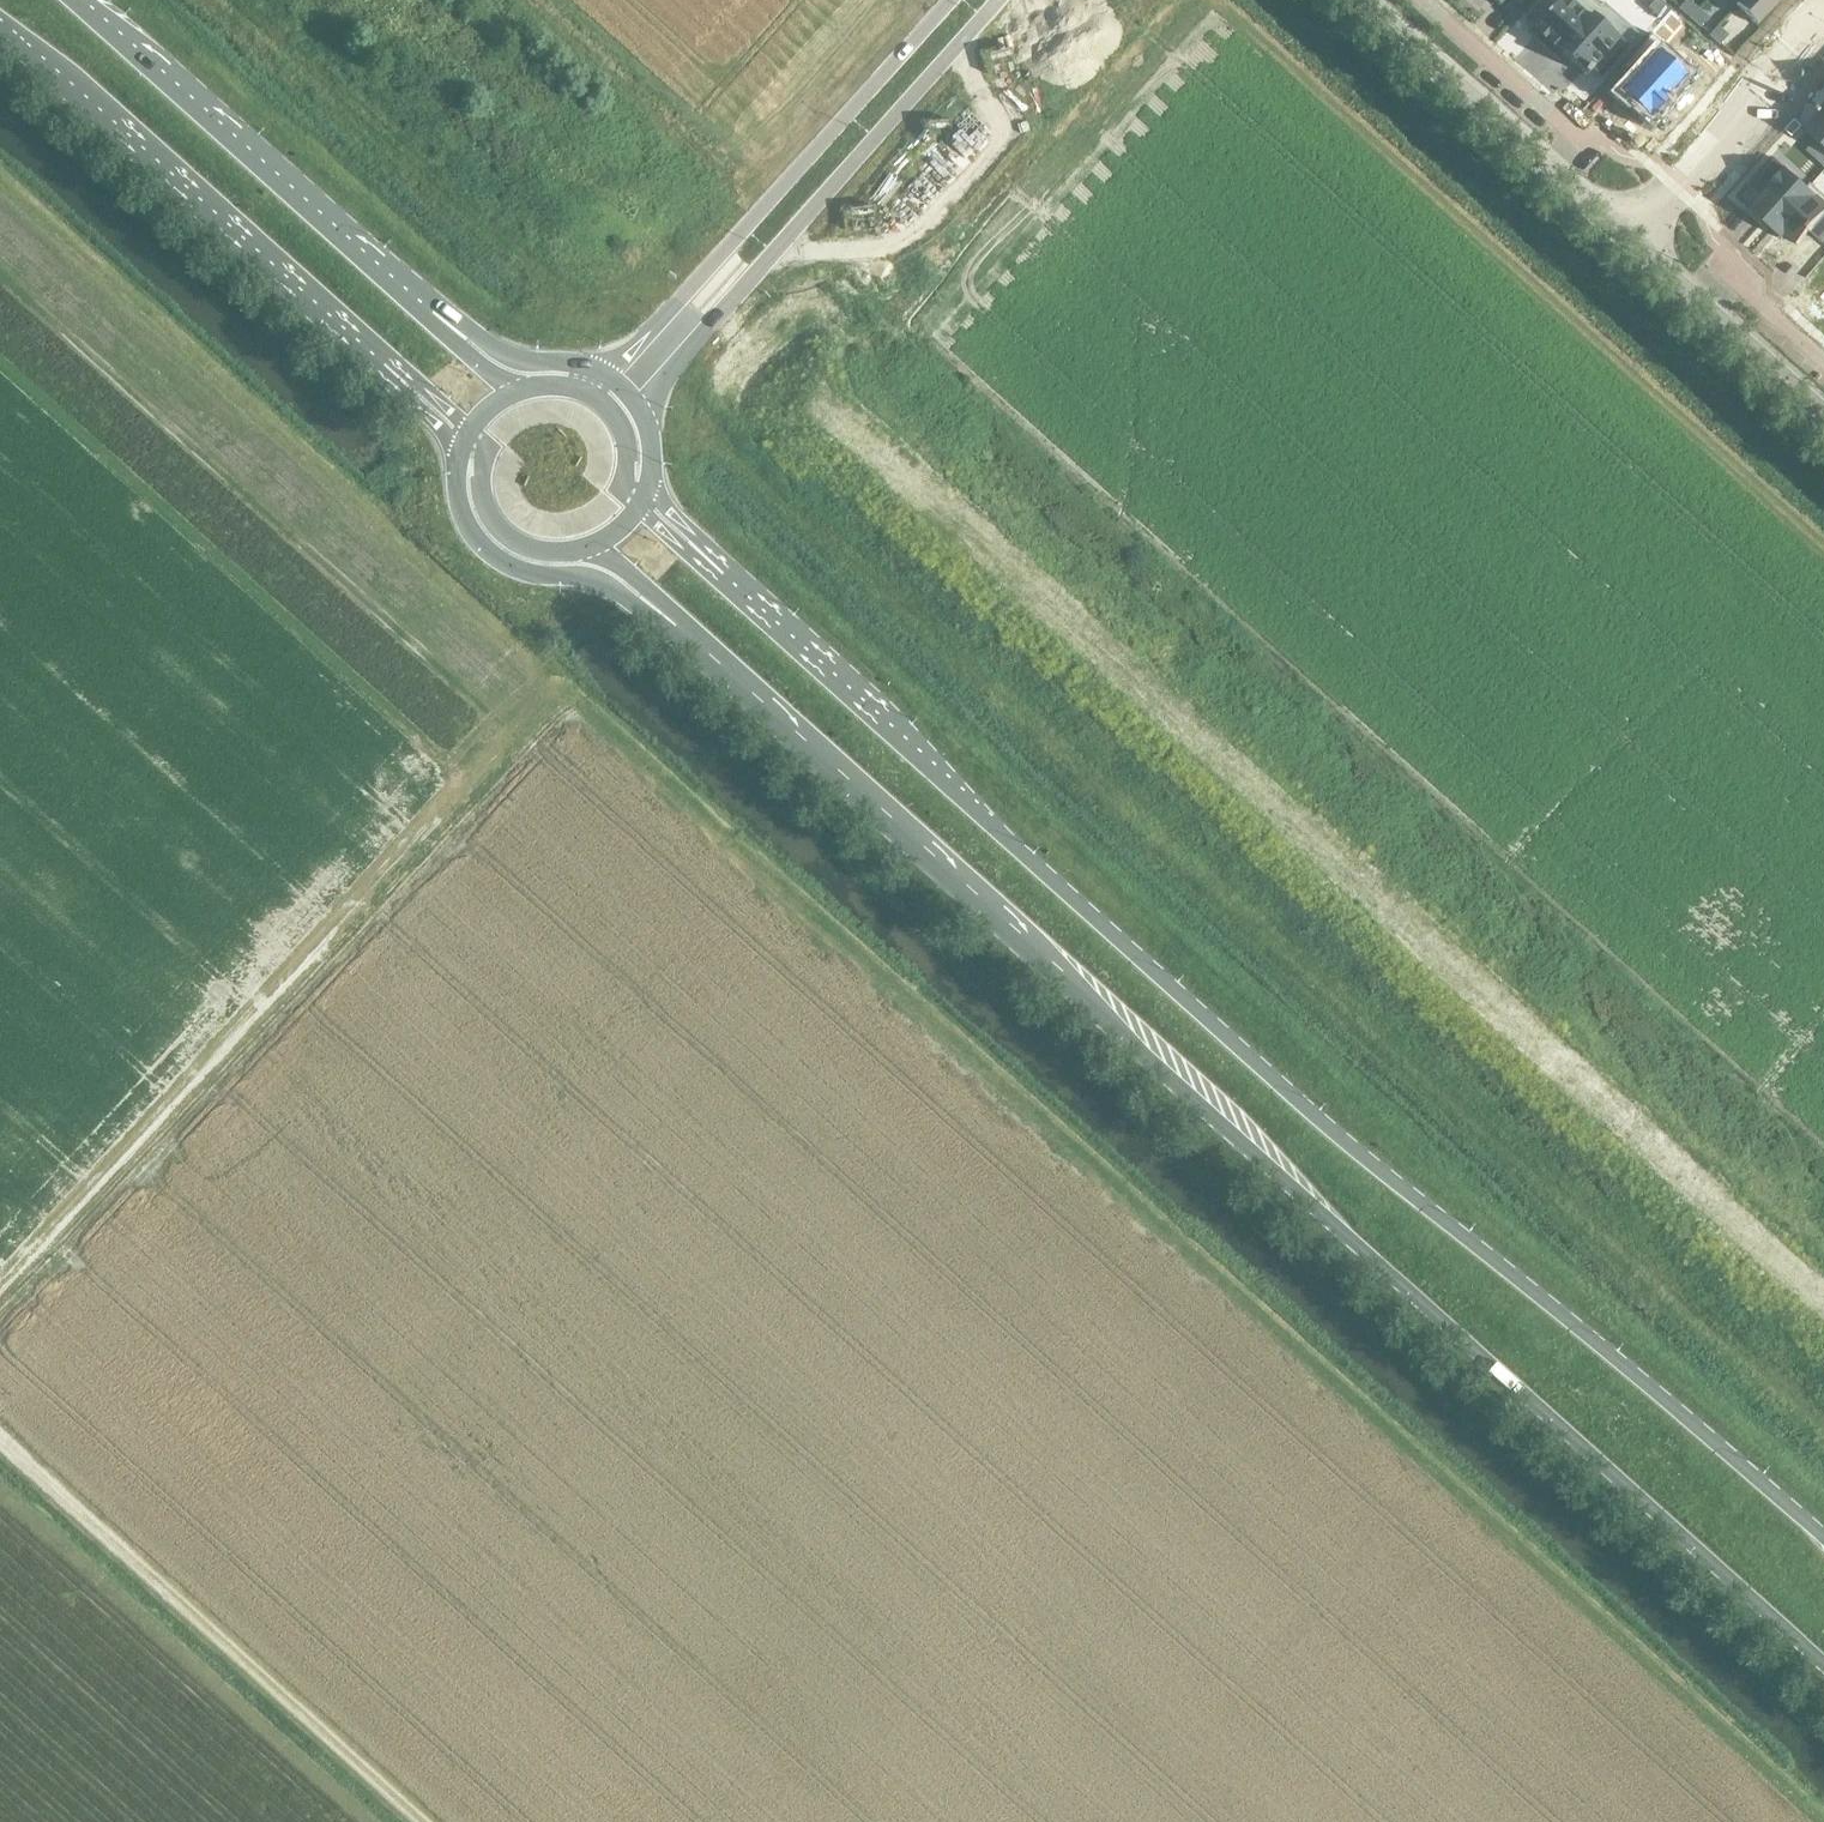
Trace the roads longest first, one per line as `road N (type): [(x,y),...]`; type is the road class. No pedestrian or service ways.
road 1 (secondary): [(663,615),(1823,1664)]
road 2 (track): [(0,1288),(517,727),(534,693),(527,663),(0,188)]
road 3 (secondary): [(1823,1534),(1292,1097),(711,561)]
road 4 (track): [(425,1821),(0,1439)]
road 5 (tertiary): [(644,418),(673,370),(996,0)]
road 6 (secondary): [(0,28),(397,375)]
road 7 (tertiary): [(948,0),(644,339),(601,372)]
road 8 (secondary): [(447,321),(76,0)]
road 9 (residential): [(1818,0),(1667,172),(1641,194),(1592,207)]
road 10 (secondary): [(459,455),(454,495),(462,519),(495,558),(527,571),(599,580),(663,615)]
road 11 (residential): [(1665,268),(1665,216),(1823,43)]
road 12 (tertiary): [(1550,171),(1361,0)]
road 13 (residential): [(1576,140),(1420,0)]
road 14 (secondary): [(469,432),(481,455),(487,510),(508,535),(539,549),(587,544)]
road 15 (residential): [(536,0),(608,62),(665,0)]
road 16 (secondary): [(601,372),(512,356),(447,321)]
road 17 (tertiary): [(1823,415),(1702,305)]
road 18 (secondary): [(639,503),(626,479),(619,418),(578,388)]
road 19 (residential): [(1823,361),(1728,274)]

